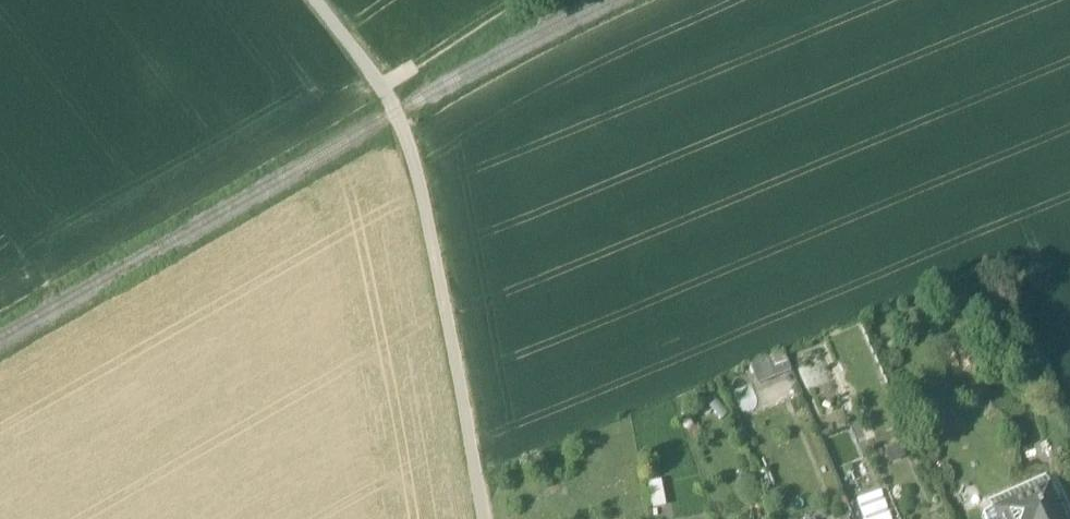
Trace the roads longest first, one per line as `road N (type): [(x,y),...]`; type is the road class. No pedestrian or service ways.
road 1 (track): [(313,0),(397,114),(410,147),(486,518)]
road 2 (track): [(381,89),(533,0)]

